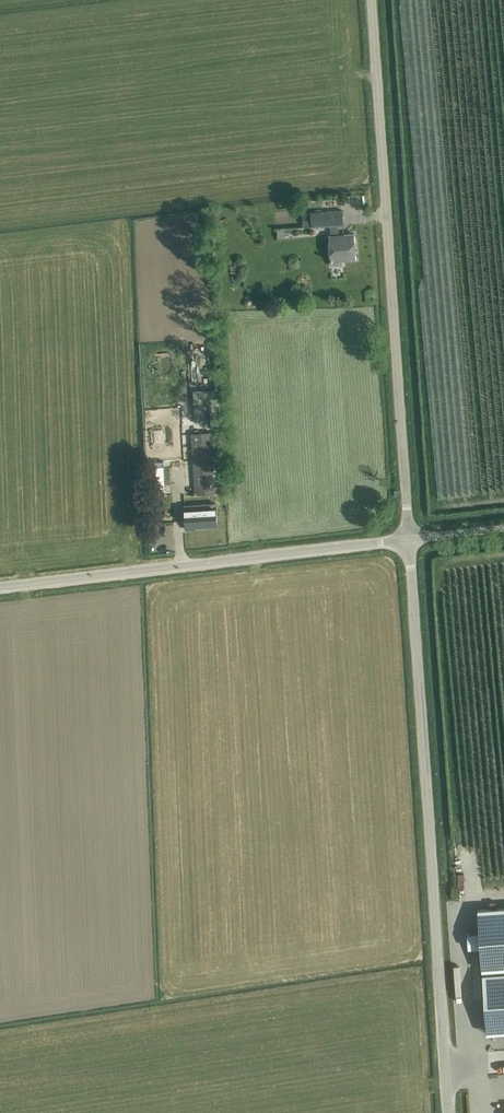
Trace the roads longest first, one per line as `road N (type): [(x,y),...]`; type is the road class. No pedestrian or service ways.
road 1 (unclassified): [(449,1112),(409,539)]
road 2 (unclassified): [(409,539),(372,0)]
road 3 (unclassified): [(0,587),(409,539)]

